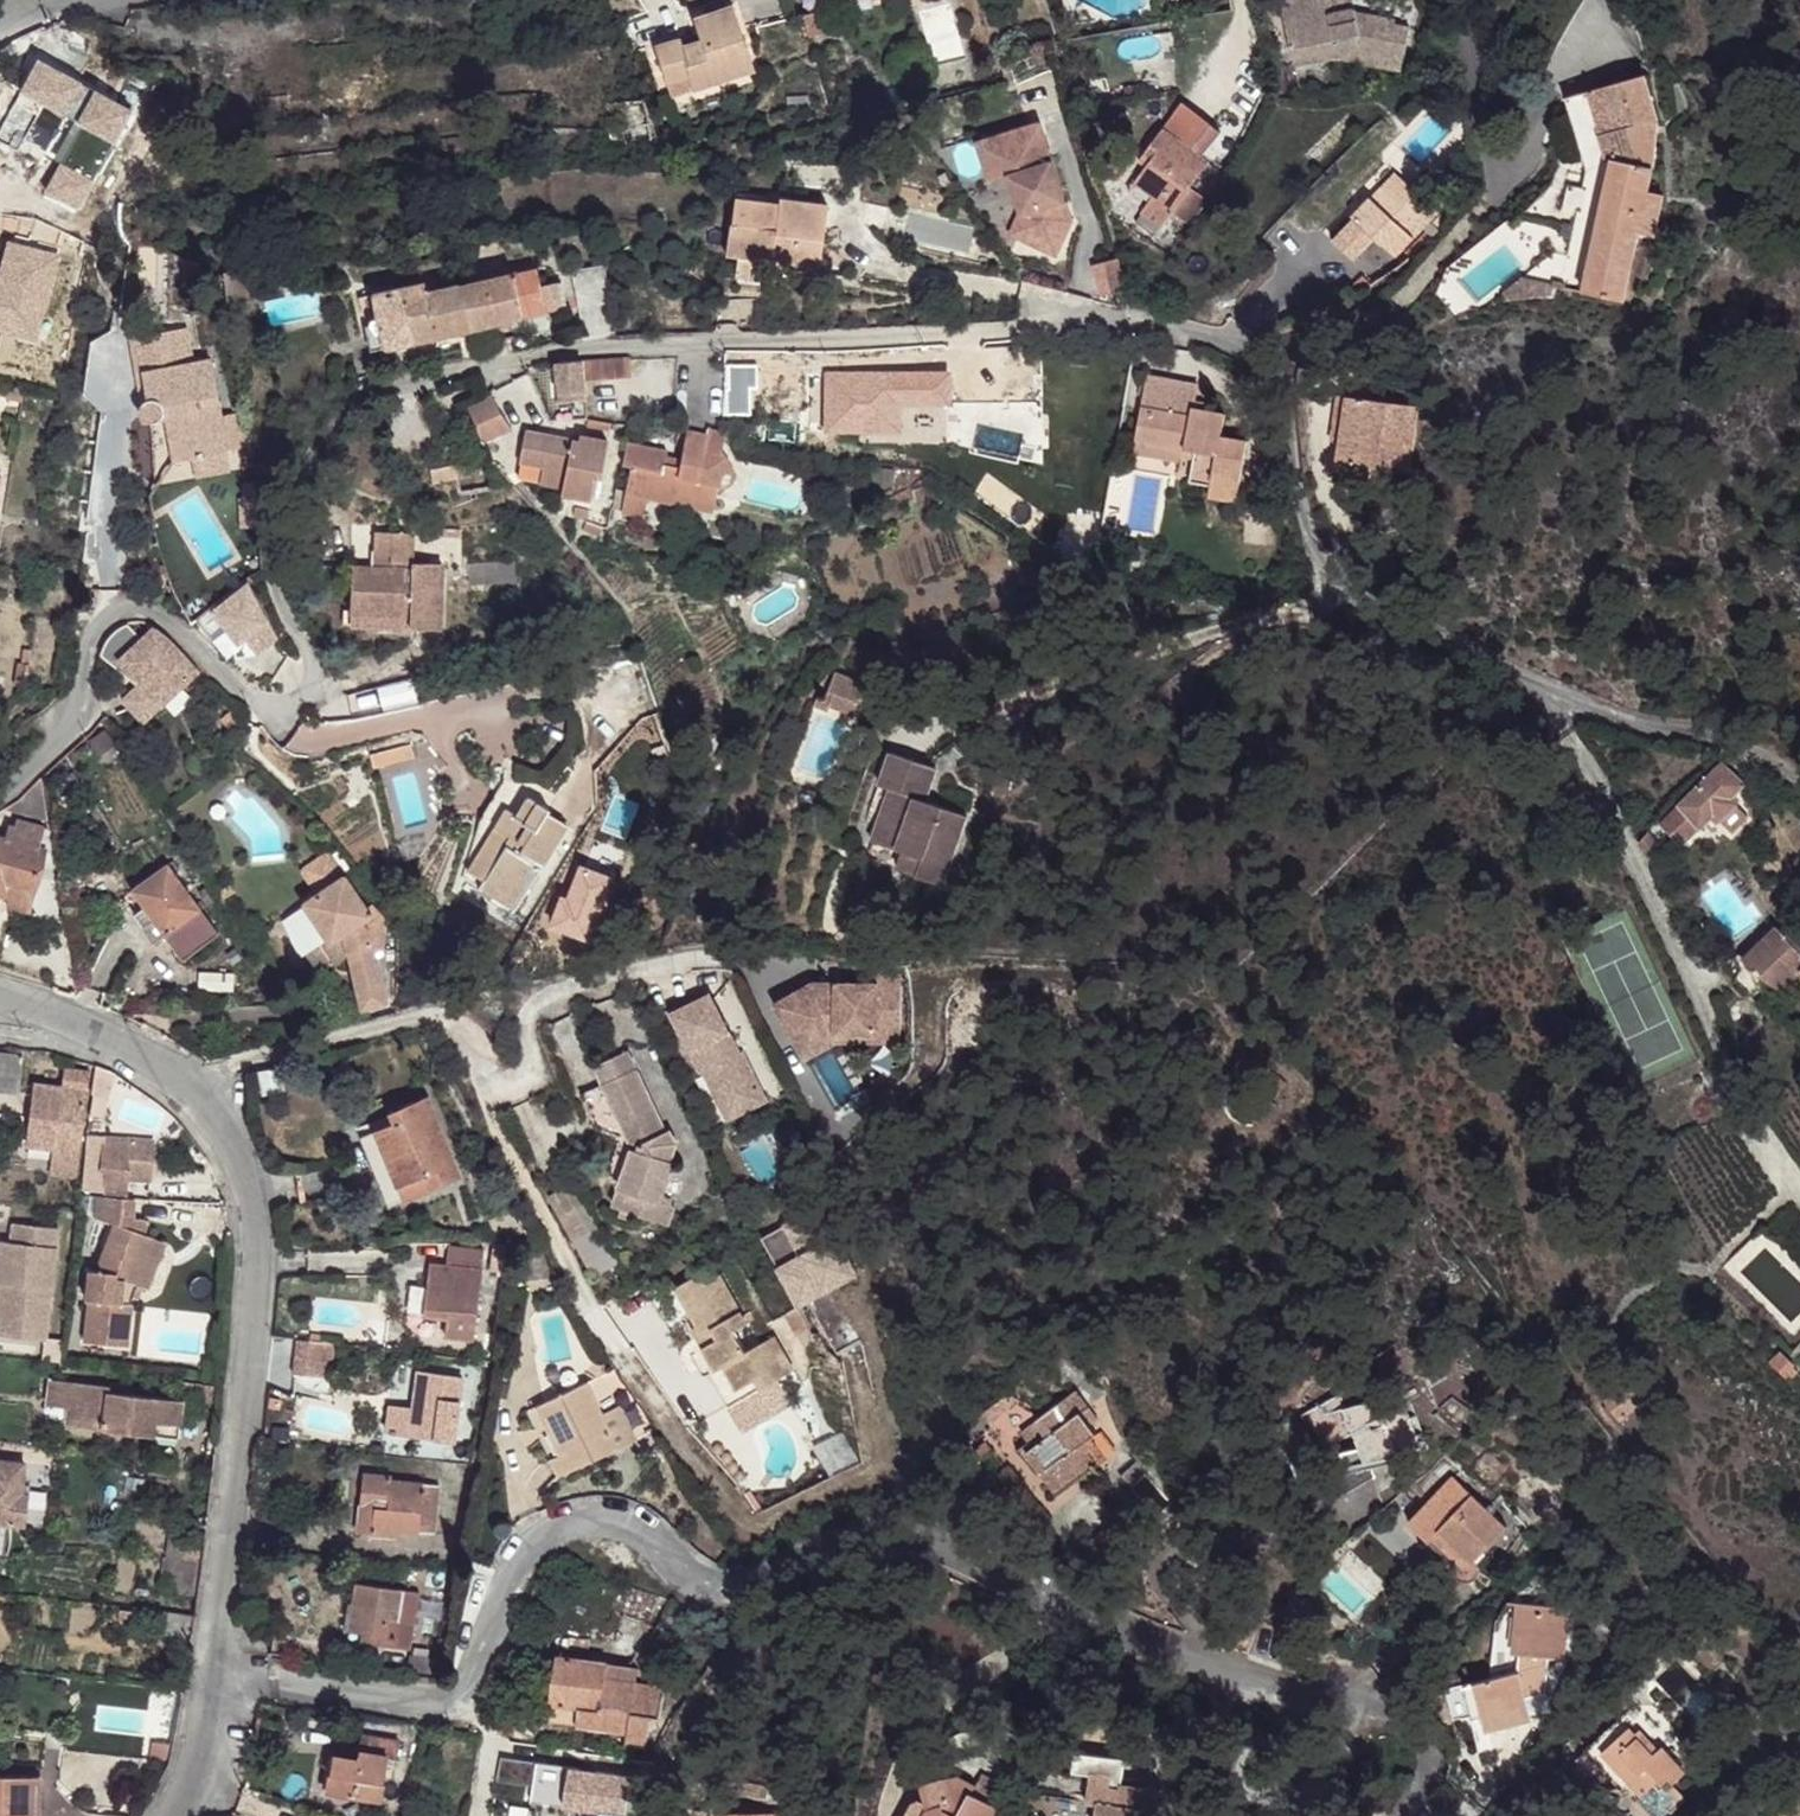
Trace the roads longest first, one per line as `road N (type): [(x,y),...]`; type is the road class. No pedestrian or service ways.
road 1 (residential): [(0,792),(40,756),(68,710),(109,611),(147,607),(248,700),(288,705),(306,689),(313,661),(270,569),(274,538),(293,482),(333,417),(365,389),(399,380),(574,349),(846,334),(1177,330),(1243,356),(1277,384),(1313,542),(1350,594),(1549,693)]
road 2 (residential): [(214,1674),(453,1699),(471,1684),(518,1561),(548,1533),(576,1522),(635,1526),(686,1579),(722,1596),(758,1588),(853,1536),(894,1532),(1298,1695),(1381,1711),(1432,1747),(1404,1815)]
road 3 (residential): [(181,1083),(432,1012),(463,1030),(490,1088),(531,1074),(528,1021),(548,992),(623,970),(727,954)]
road 4 (residential): [(214,1674),(260,1245),(251,1177),(219,1123),(181,1083)]
road 5 (residential): [(1549,693),(1734,1083),(1799,1189)]
road 6 (residential): [(1549,693),(1621,726),(1732,746),(1799,790)]
road 7 (residential): [(173,1815),(198,1756),(214,1674)]
road 8 (residential): [(125,1050),(0,1001)]
road 9 (residential): [(125,1050),(0,1038)]

